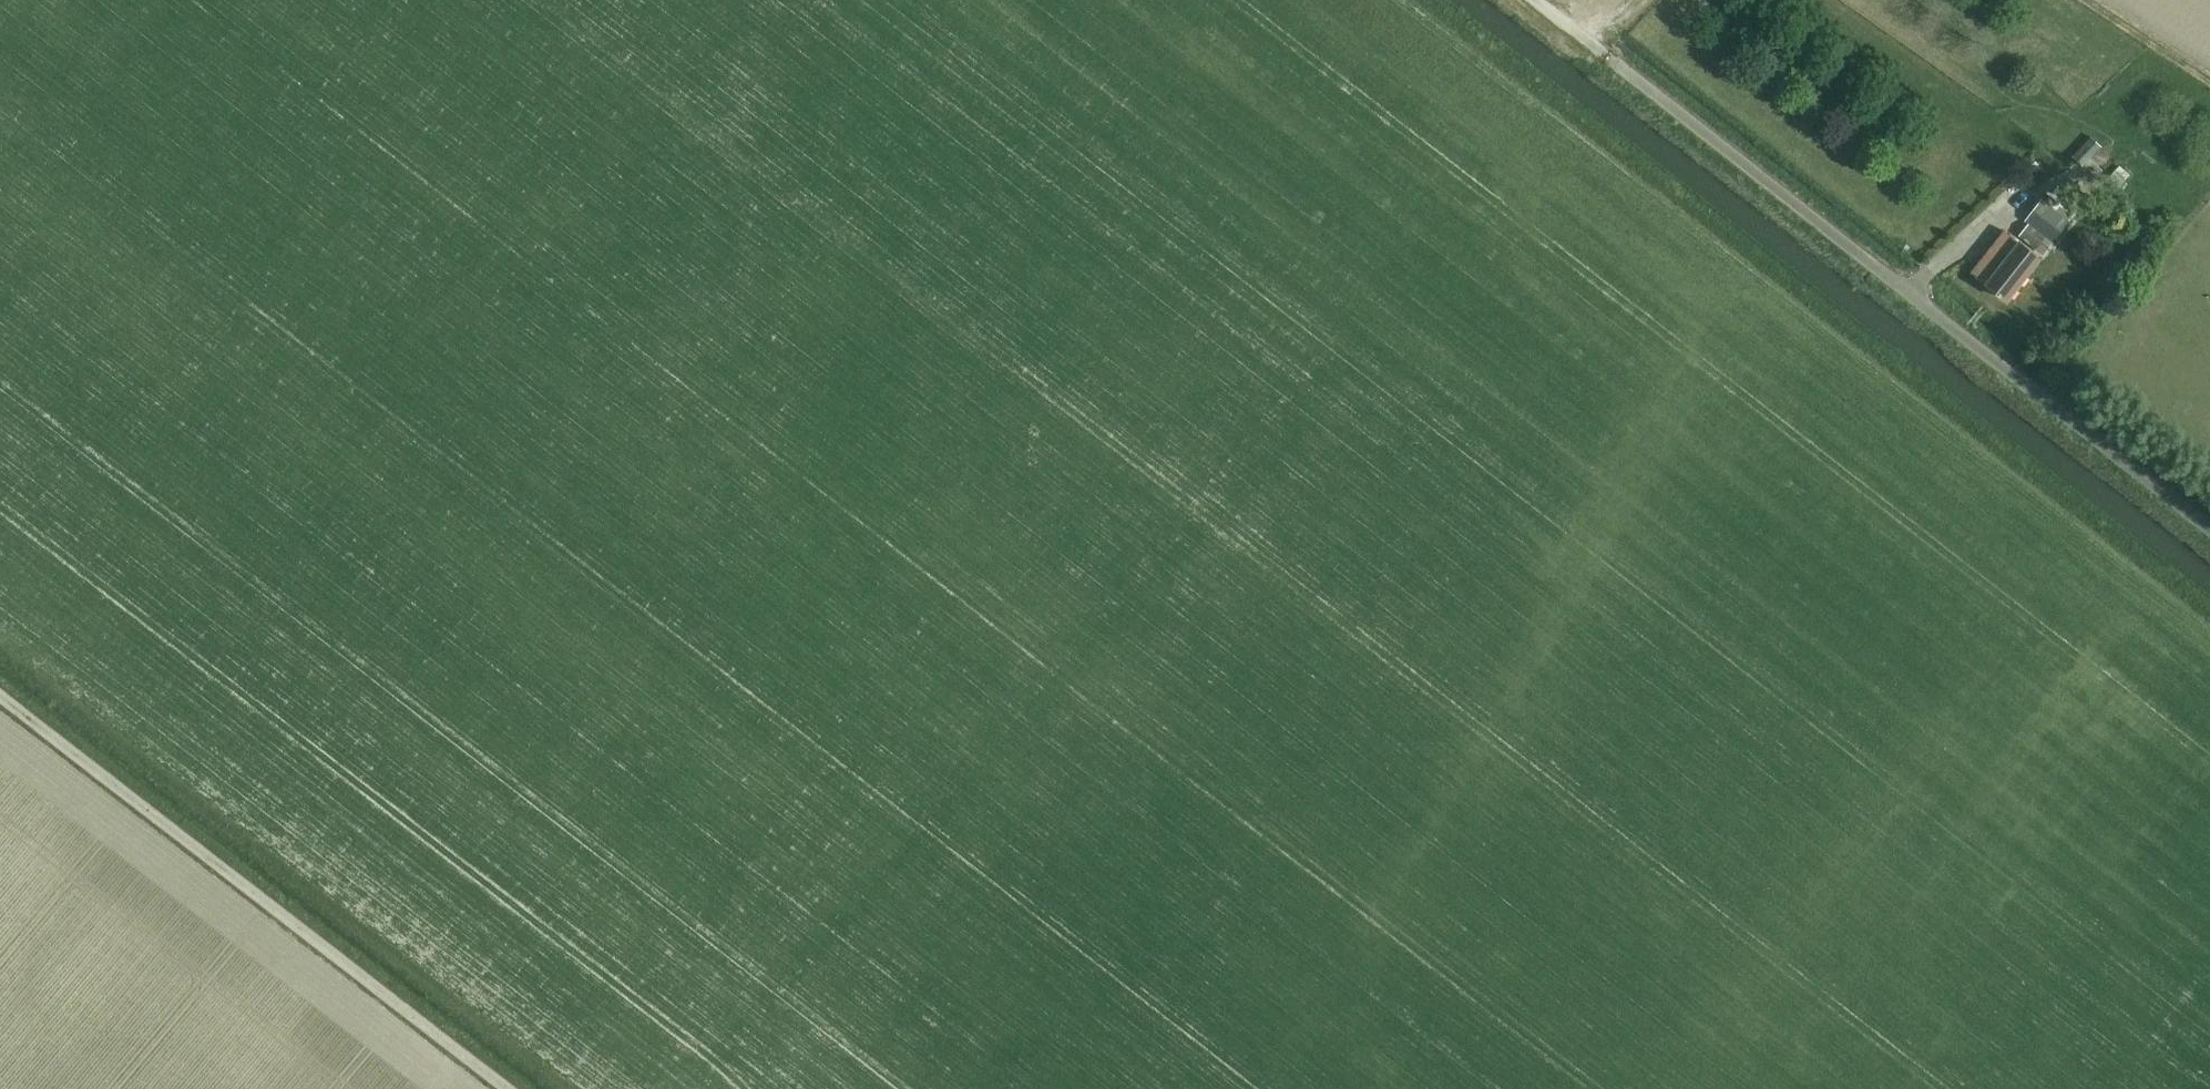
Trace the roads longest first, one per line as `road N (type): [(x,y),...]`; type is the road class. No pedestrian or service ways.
road 1 (unclassified): [(2209,529),(1534,0)]
road 2 (track): [(506,1088),(0,699)]

